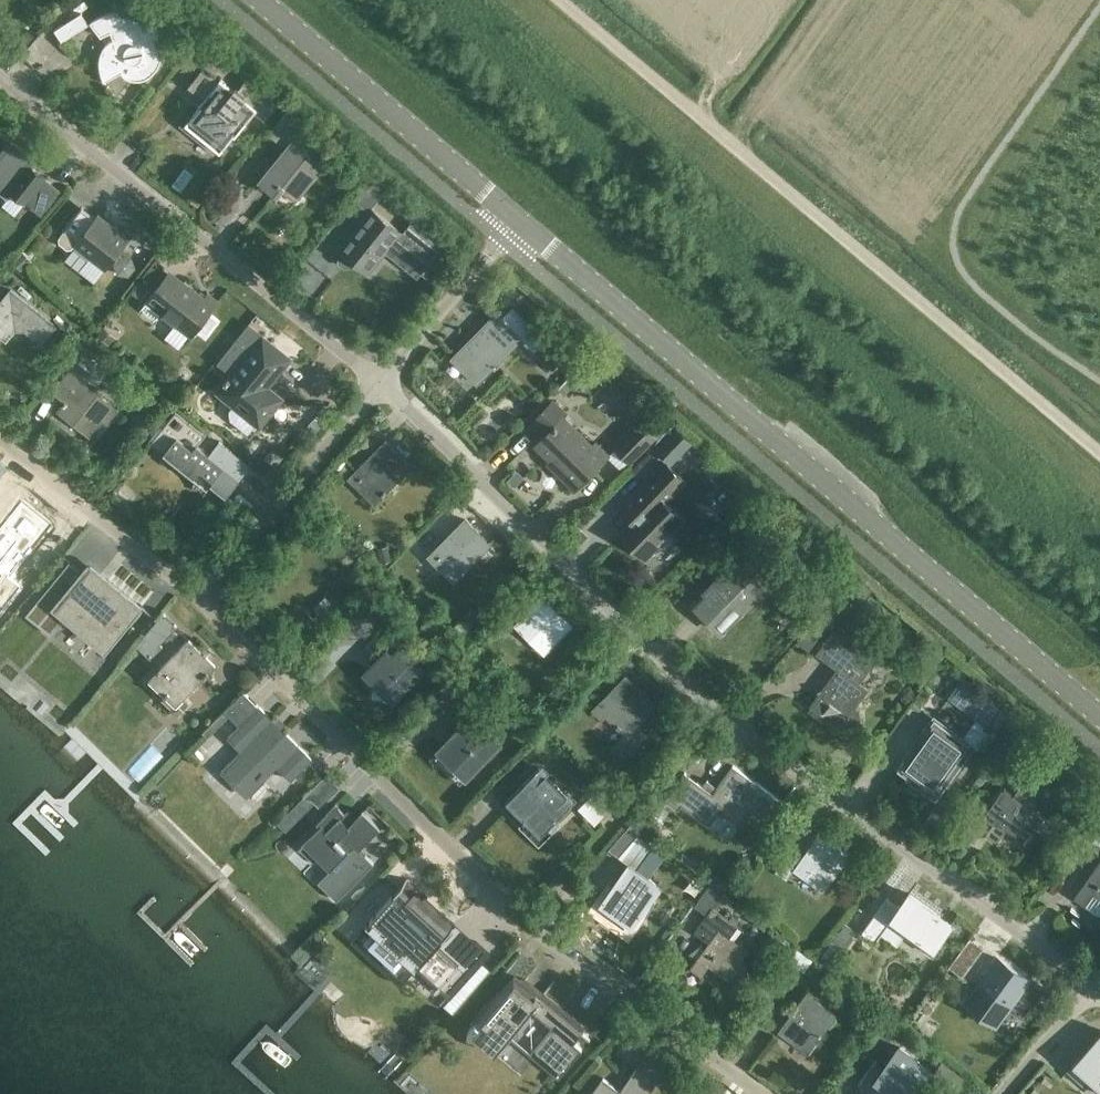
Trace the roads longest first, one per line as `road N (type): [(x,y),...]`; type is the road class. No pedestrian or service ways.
road 1 (residential): [(1094,988),(715,707),(380,380)]
road 2 (tertiary): [(1099,718),(519,222)]
road 3 (residential): [(762,1093),(529,926),(194,596)]
road 4 (unclassified): [(1099,453),(563,0)]
road 5 (residential): [(380,380),(0,74)]
road 6 (tertiary): [(519,222),(259,0)]
road 7 (residential): [(194,596),(380,380)]
road 8 (residential): [(194,596),(0,440)]
road 9 (residential): [(380,380),(488,258)]
road 10 (residential): [(1002,1093),(1094,988)]

